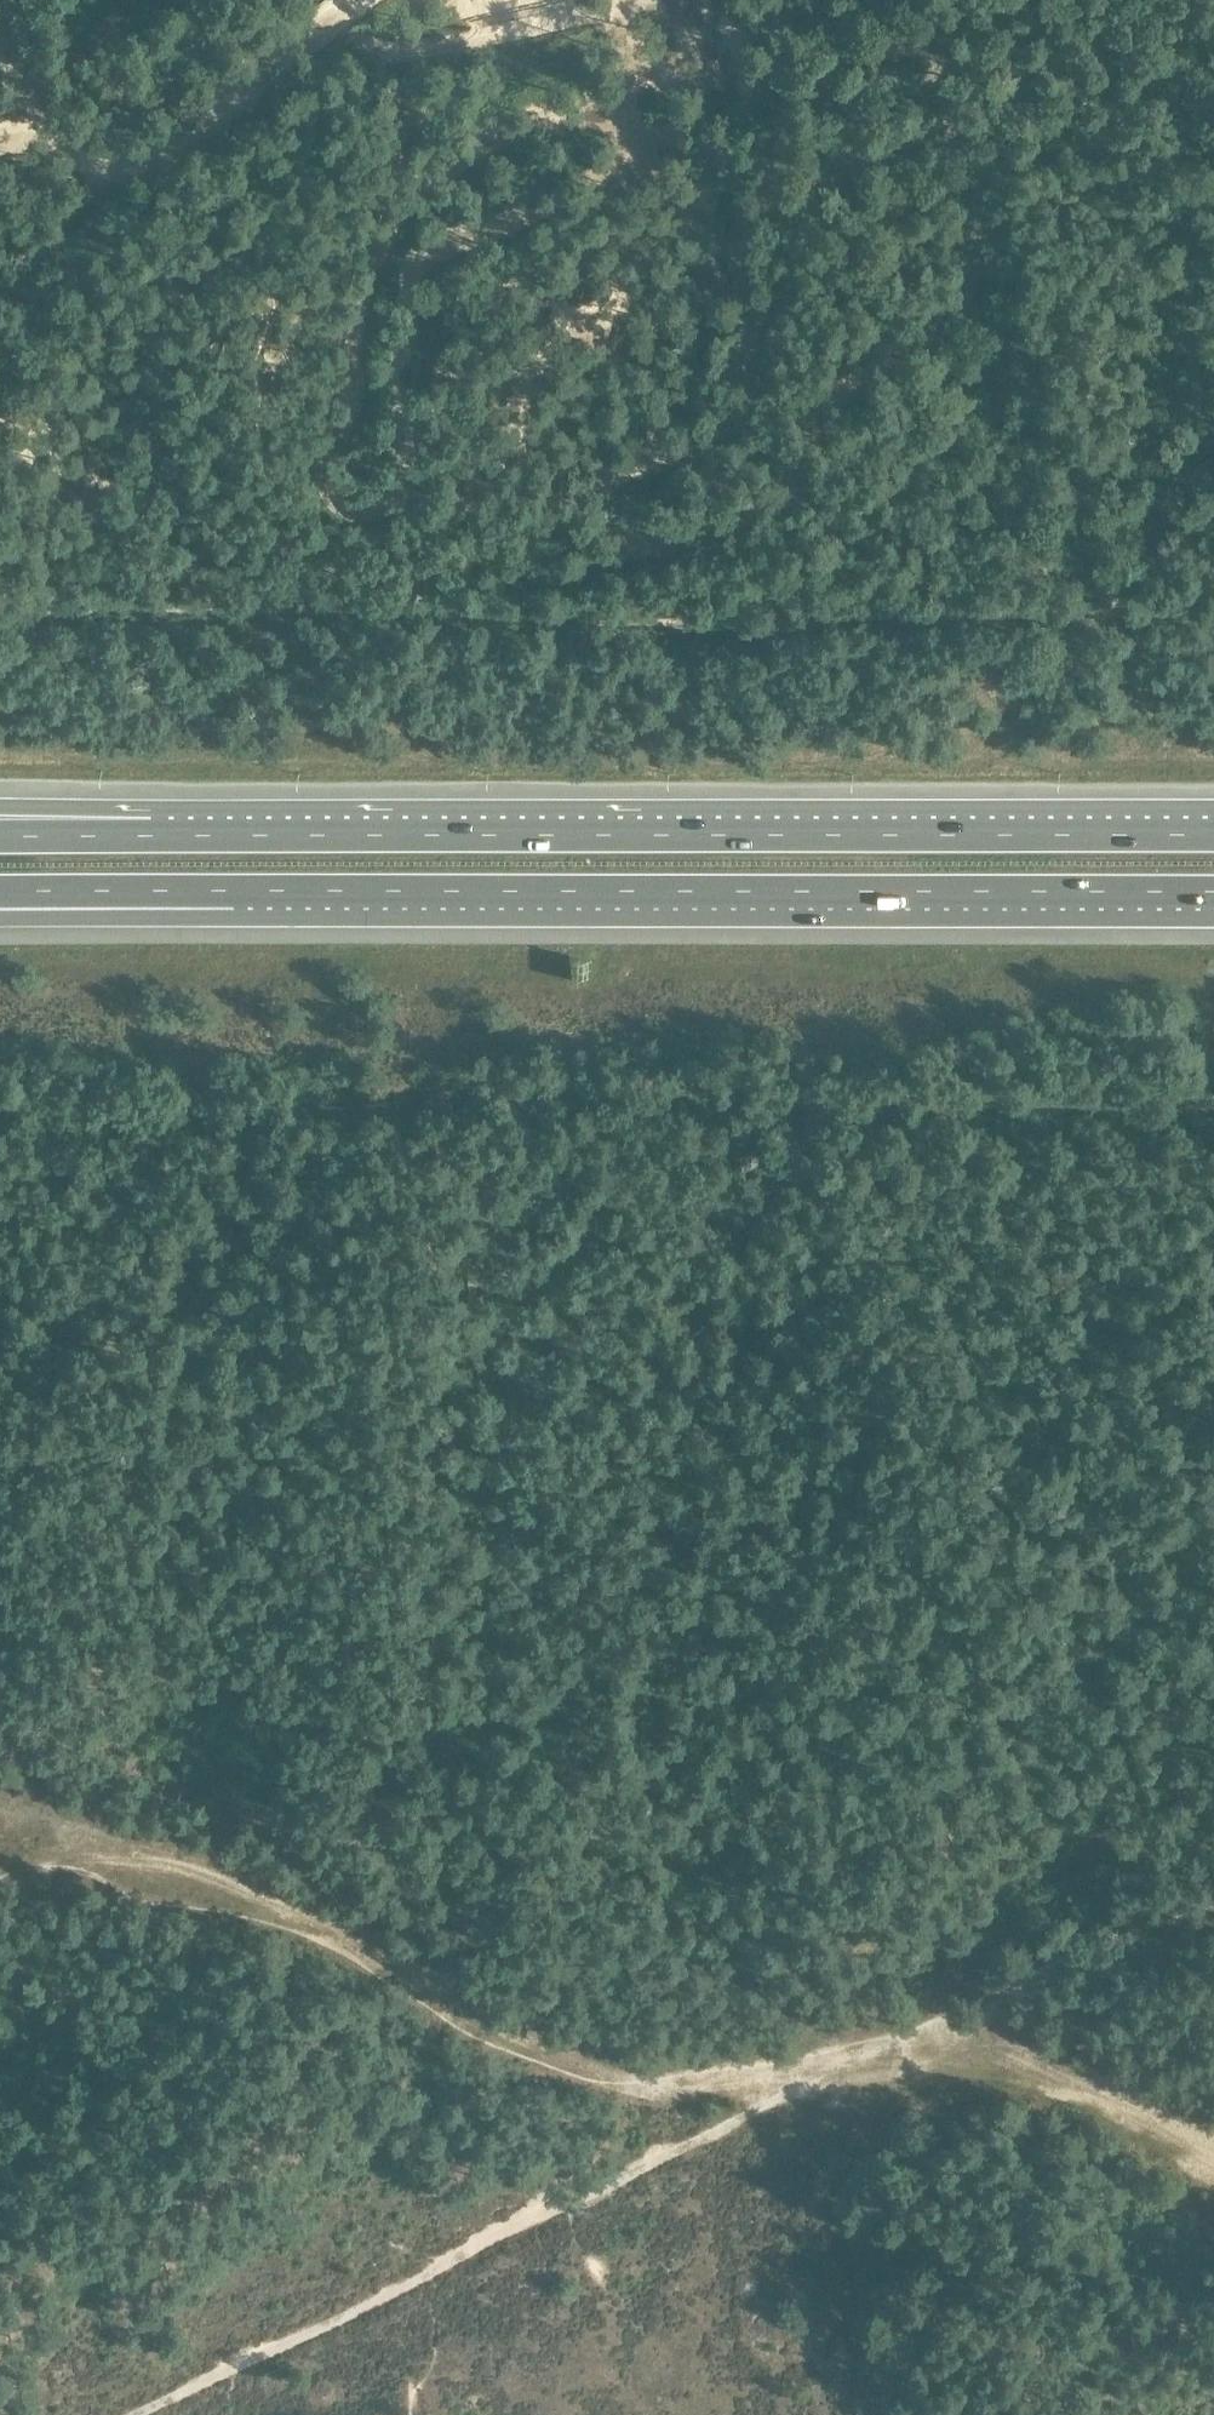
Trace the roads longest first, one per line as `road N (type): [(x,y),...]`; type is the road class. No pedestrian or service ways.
road 1 (motorway): [(0,892),(1213,891)]
road 2 (motorway): [(1213,835),(151,836)]
road 3 (track): [(28,1861),(97,1855),(165,1862),(238,1883),(490,2028),(607,2069),(719,2078),(826,2075)]
road 4 (track): [(826,2075),(137,2414)]
road 5 (track): [(320,0),(378,48),(402,52),(627,5),(785,28),(852,52)]
road 6 (track): [(938,2061),(1005,1997),(1077,1955),(1213,1908)]
road 7 (track): [(938,2061),(1213,2139)]
road 8 (motorway): [(151,836),(0,823)]
road 9 (motorway): [(151,836),(0,836)]

